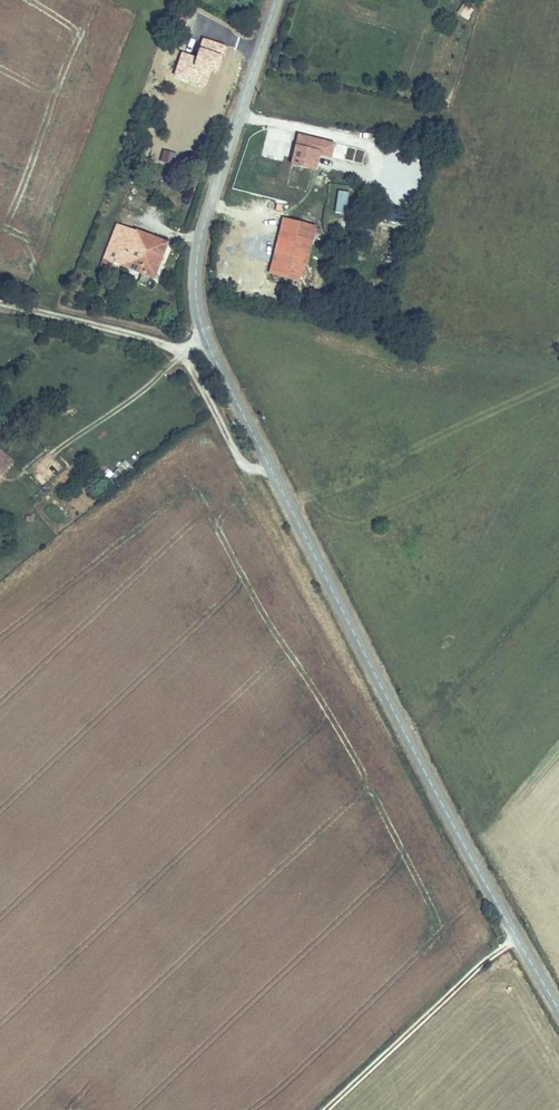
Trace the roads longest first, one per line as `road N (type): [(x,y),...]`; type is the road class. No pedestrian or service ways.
road 1 (tertiary): [(558,1011),(449,822),(204,334),(196,284),(201,233),(277,0)]
road 2 (track): [(324,1109),(517,939)]
road 3 (track): [(0,303),(180,349),(204,334)]
road 4 (track): [(180,349),(241,460),(255,470),(270,467)]

